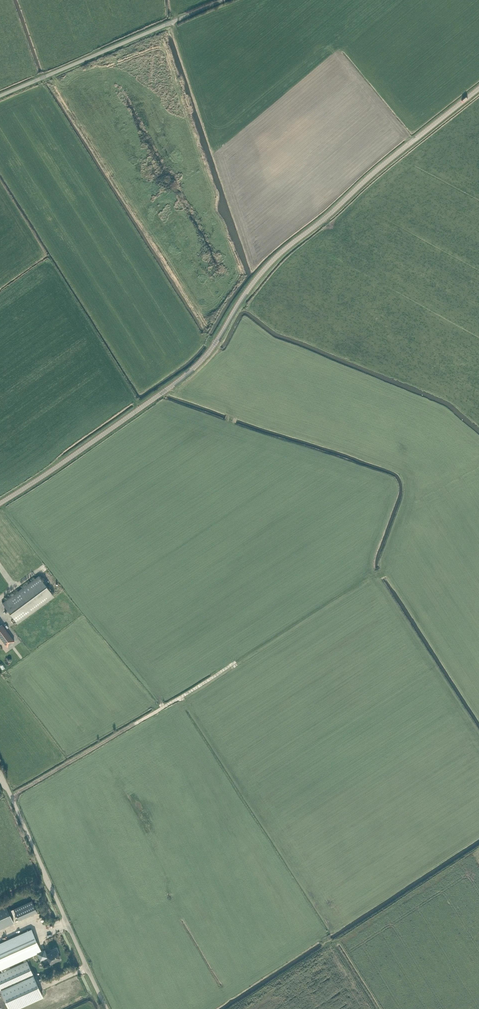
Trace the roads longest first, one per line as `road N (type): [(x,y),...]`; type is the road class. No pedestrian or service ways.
road 1 (tertiary): [(0,503),(190,371),(279,254),(478,88)]
road 2 (track): [(385,569),(11,797)]
road 3 (unclassified): [(107,1008),(0,774)]
road 4 (unclassified): [(0,96),(224,0)]

